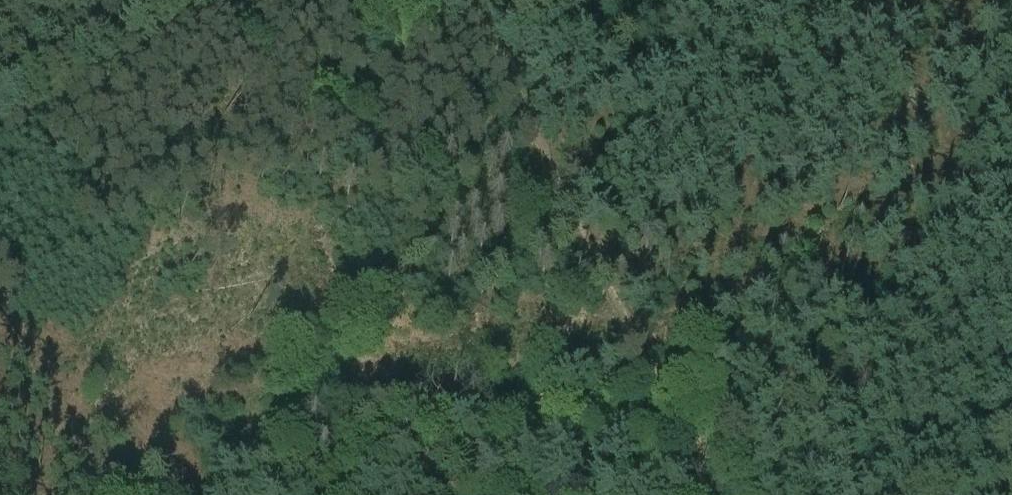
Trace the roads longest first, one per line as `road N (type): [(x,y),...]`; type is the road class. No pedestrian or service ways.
road 1 (track): [(712,494),(473,0)]

